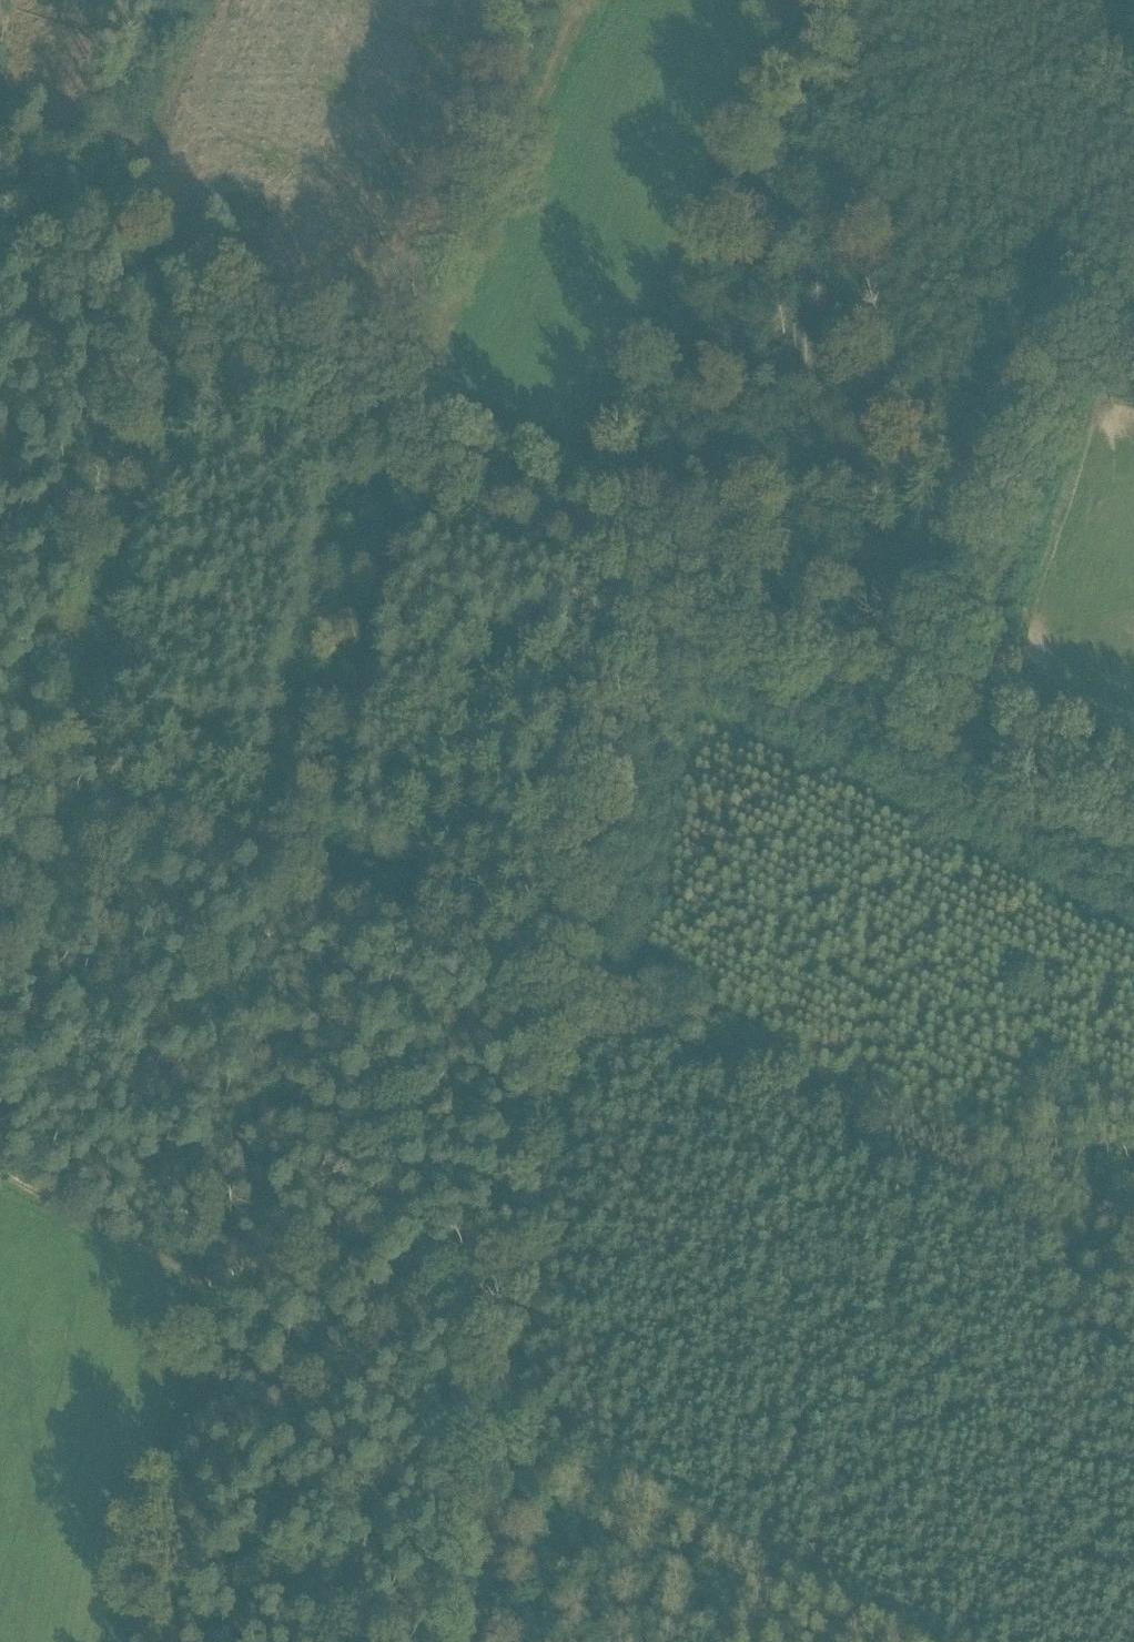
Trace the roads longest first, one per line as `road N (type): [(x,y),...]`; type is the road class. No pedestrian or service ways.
road 1 (track): [(1133,766),(0,211)]

